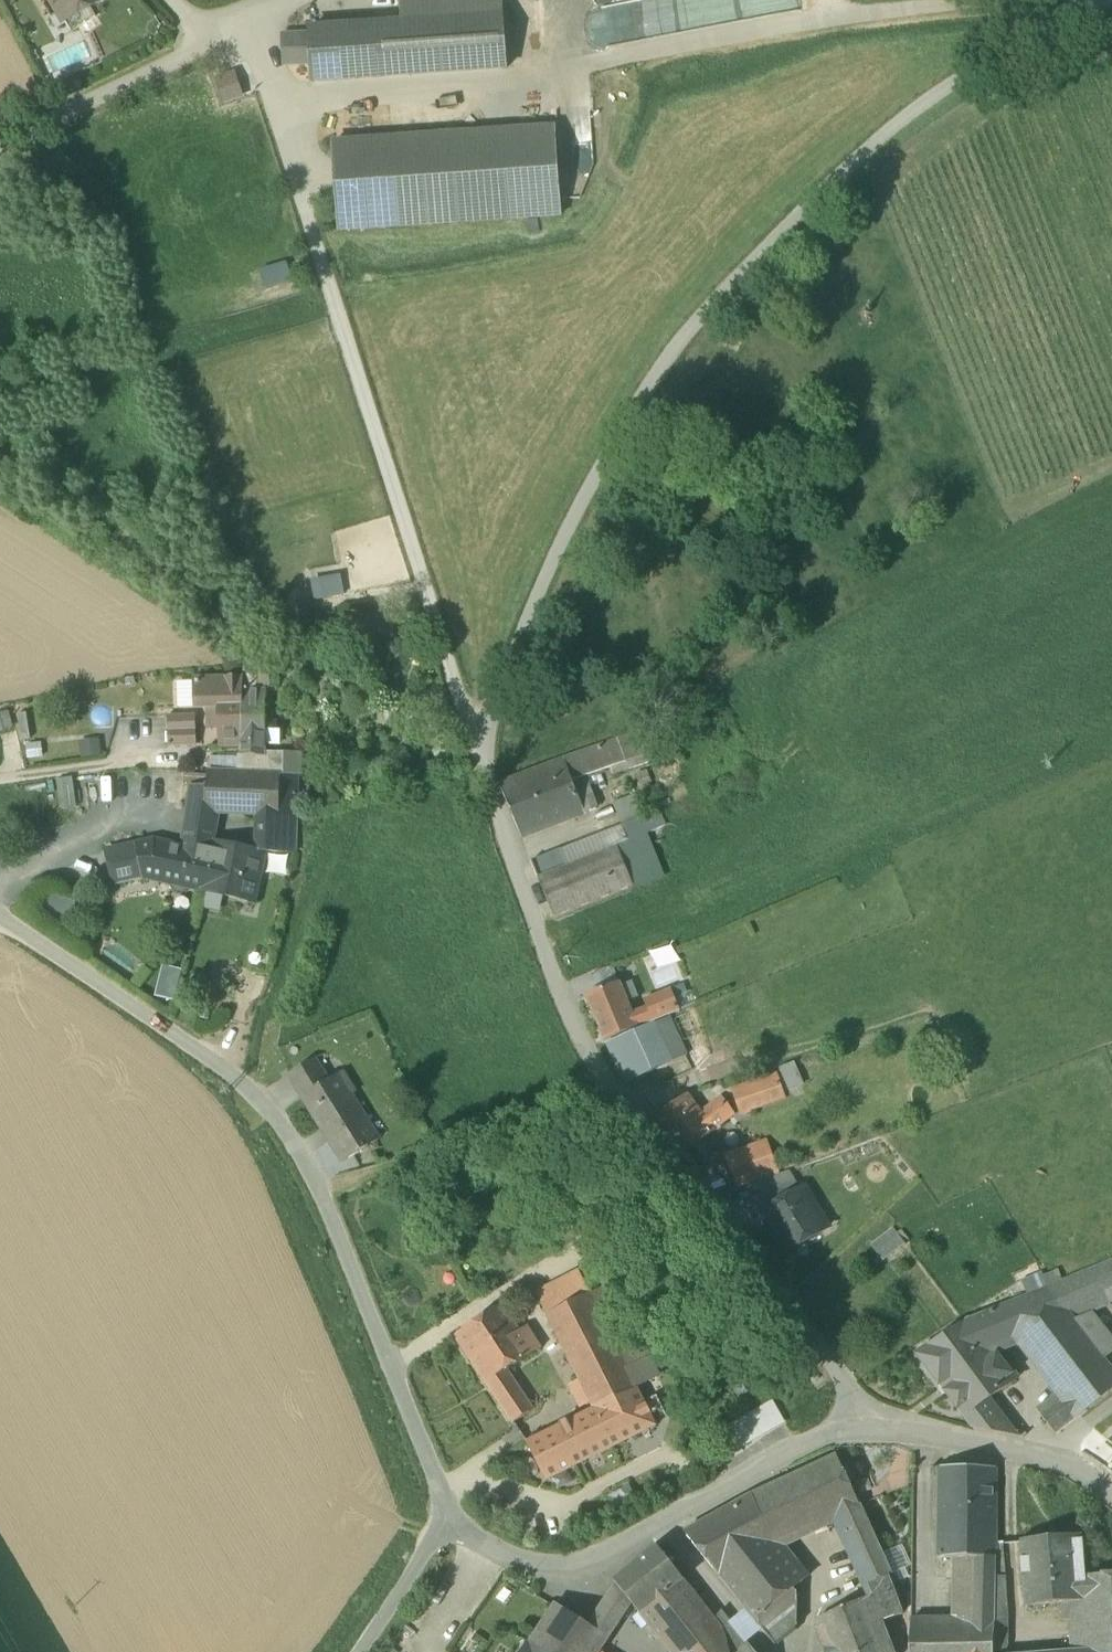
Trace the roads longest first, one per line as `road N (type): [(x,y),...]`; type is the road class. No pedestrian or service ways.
road 1 (unclassified): [(1102,0),(966,77),(859,155),(688,336),(558,544),(481,760),(560,994),(605,1082),(867,1425)]
road 2 (unclassified): [(0,917),(248,1086),(318,1189),(452,1517)]
road 3 (track): [(481,760),(270,113),(217,47)]
road 4 (track): [(270,113),(534,75),(941,0)]
road 5 (residential): [(452,1517),(507,1561),(578,1565),(829,1432),(867,1425)]
road 6 (unclassified): [(867,1425),(1066,1464),(1111,1498)]
road 7 (residential): [(452,1517),(359,1651)]

